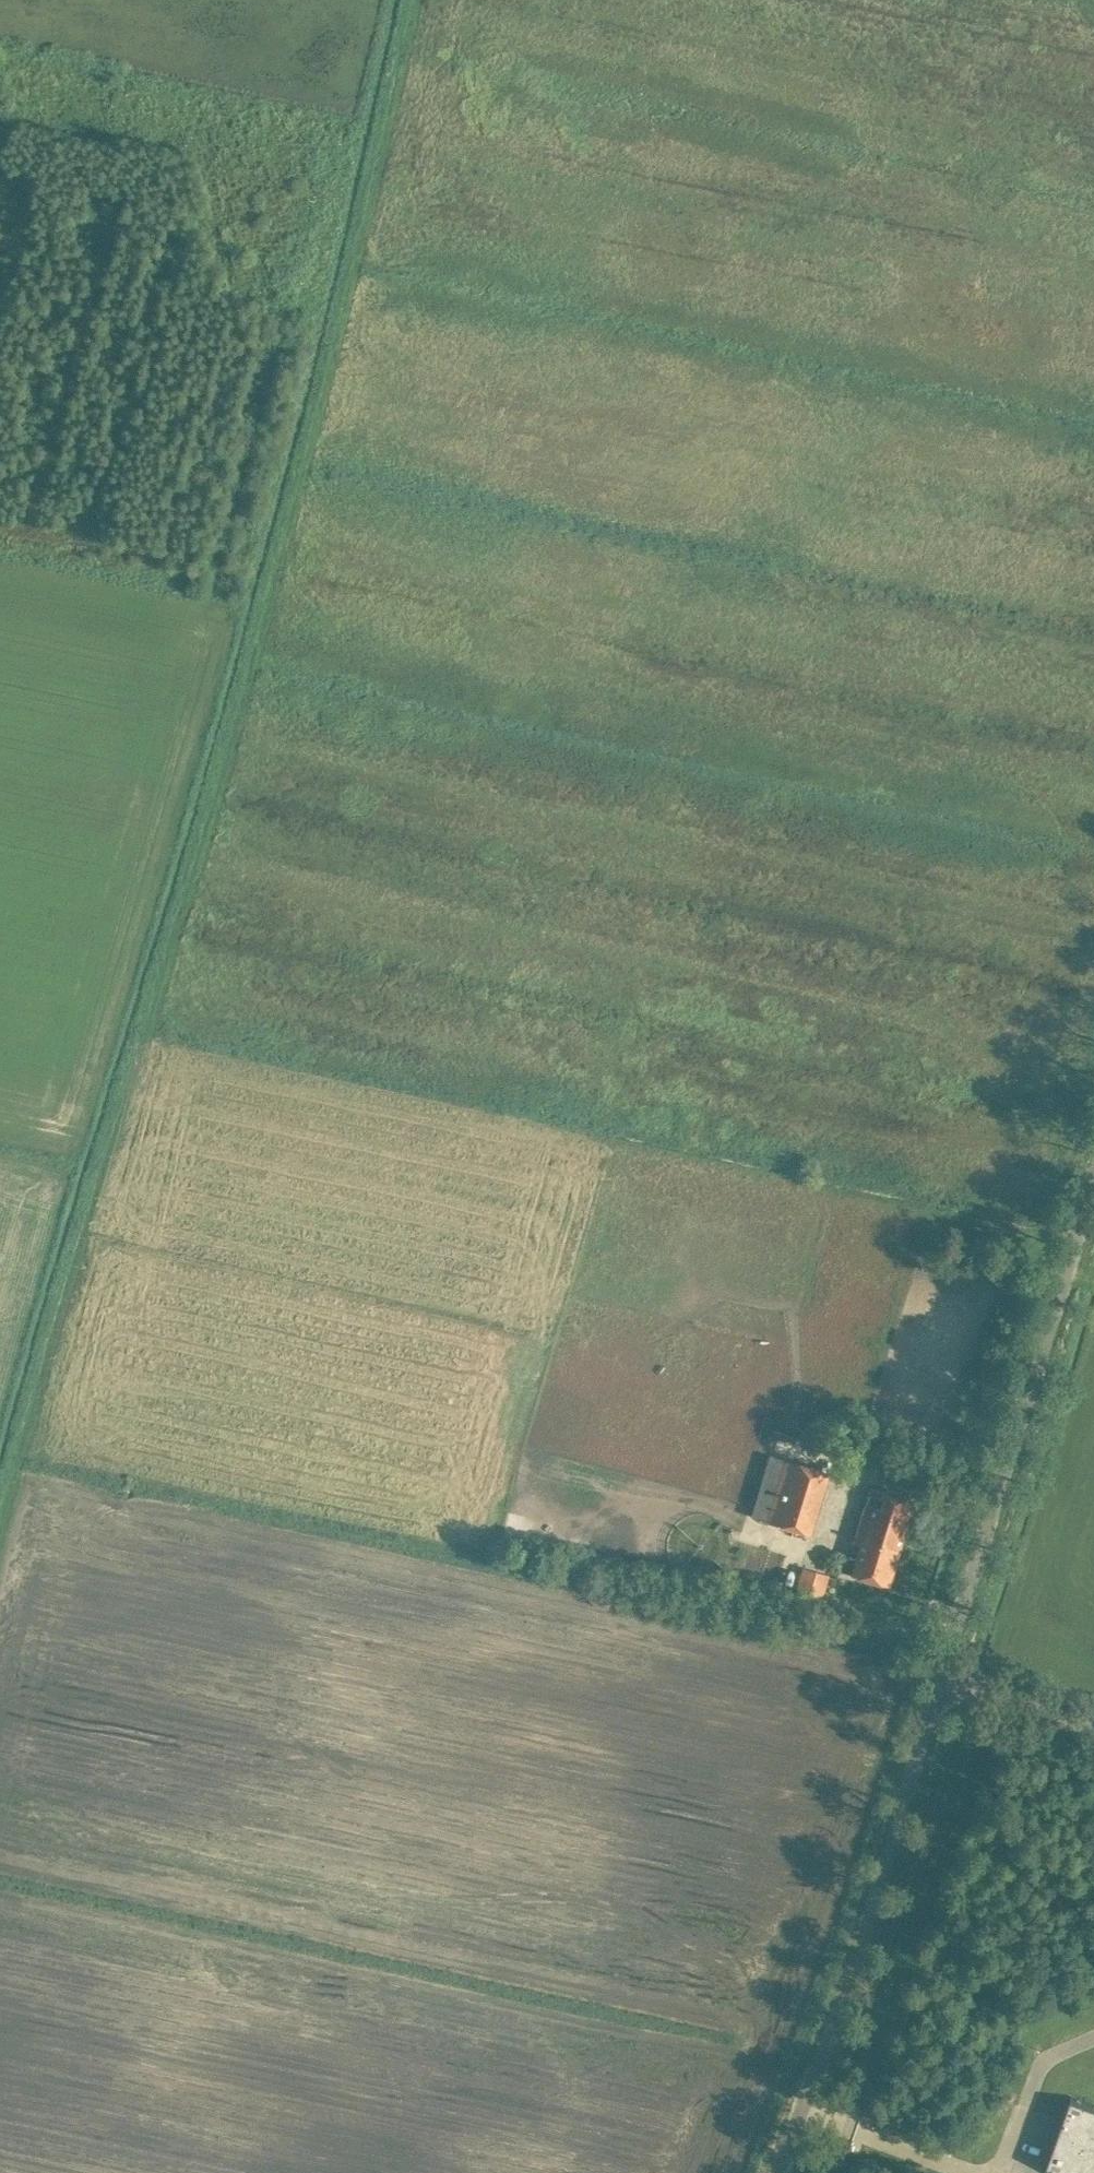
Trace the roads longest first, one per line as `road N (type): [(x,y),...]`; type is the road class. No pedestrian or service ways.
road 1 (unclassified): [(930,1692),(1093,1158)]
road 2 (unclassified): [(773,2172),(930,1692)]
road 3 (unclassified): [(1093,1751),(930,1692)]

